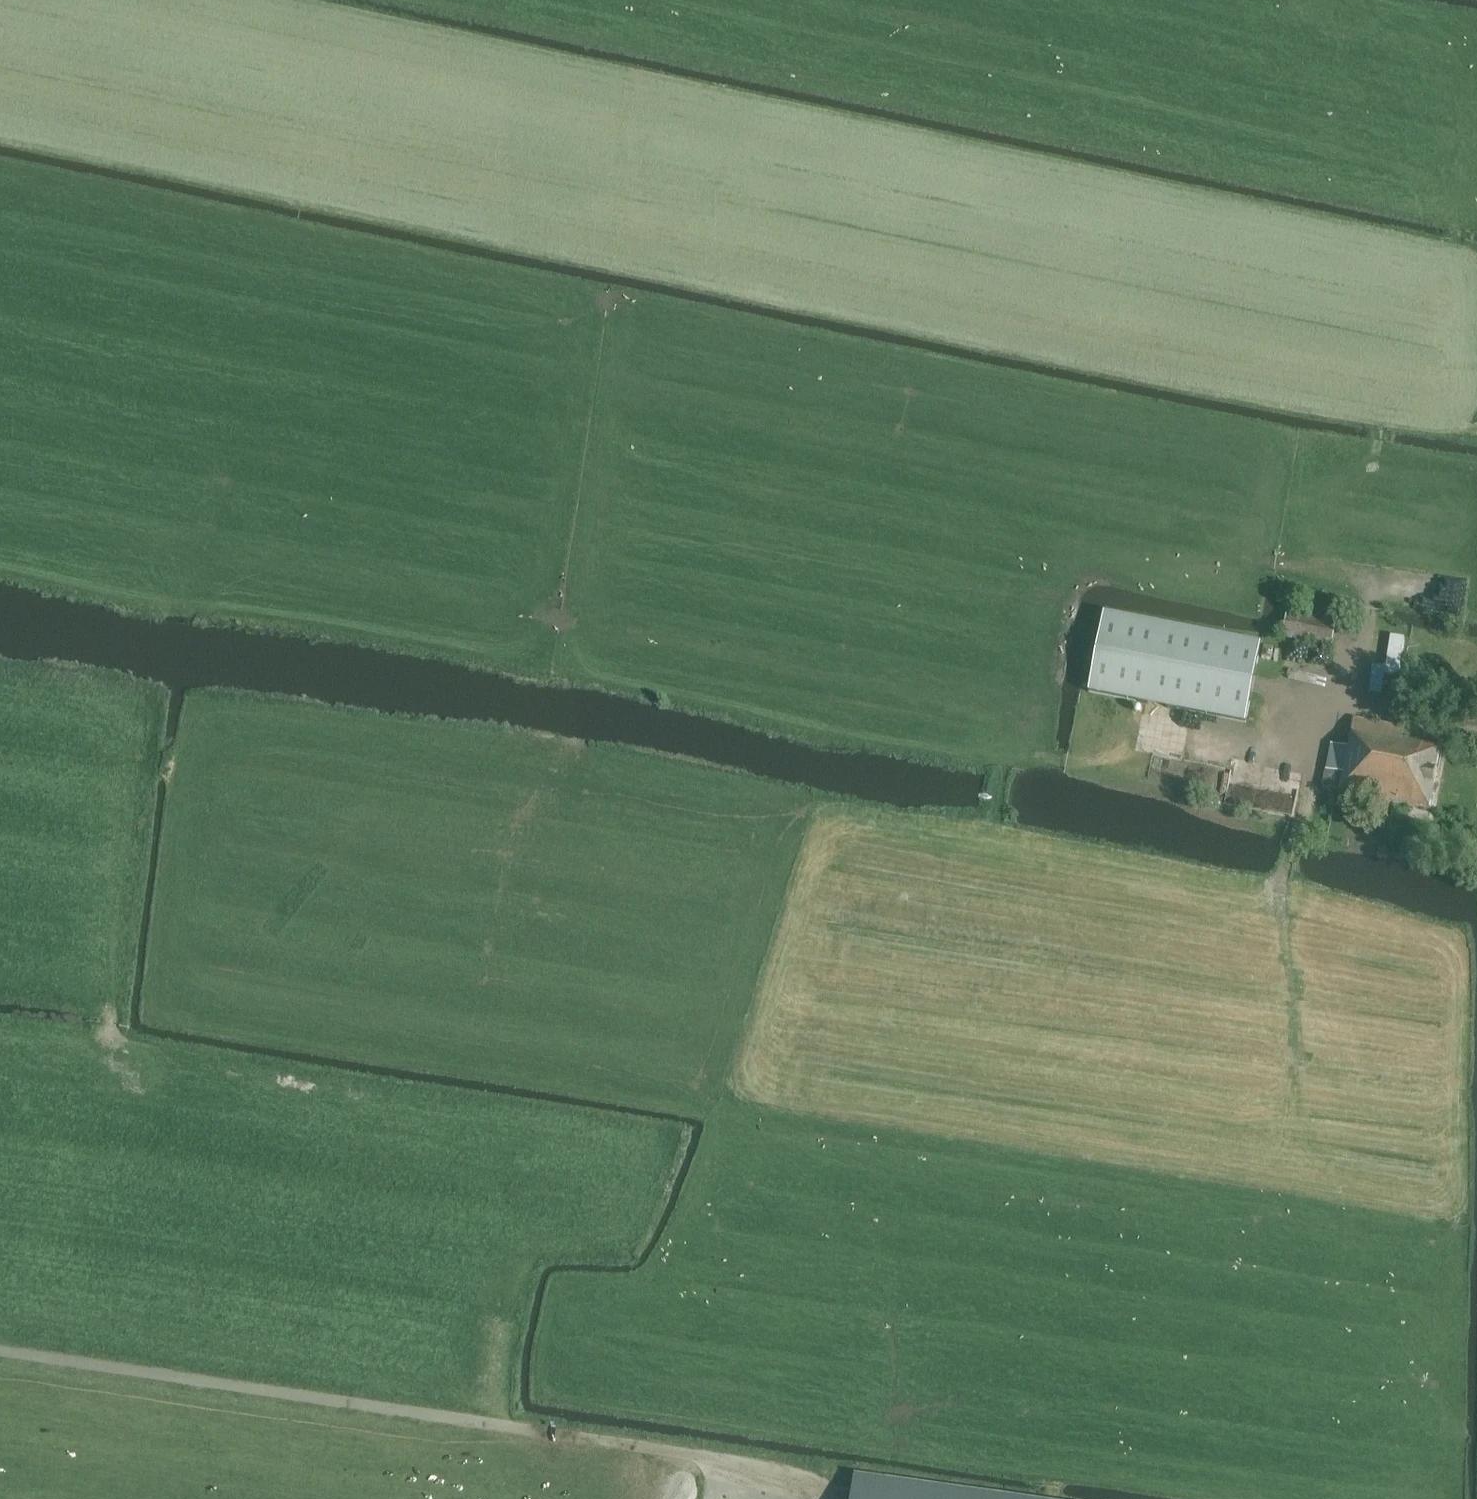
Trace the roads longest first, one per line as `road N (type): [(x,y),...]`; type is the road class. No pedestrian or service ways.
road 1 (track): [(710,1498),(716,1461),(0,1351)]

